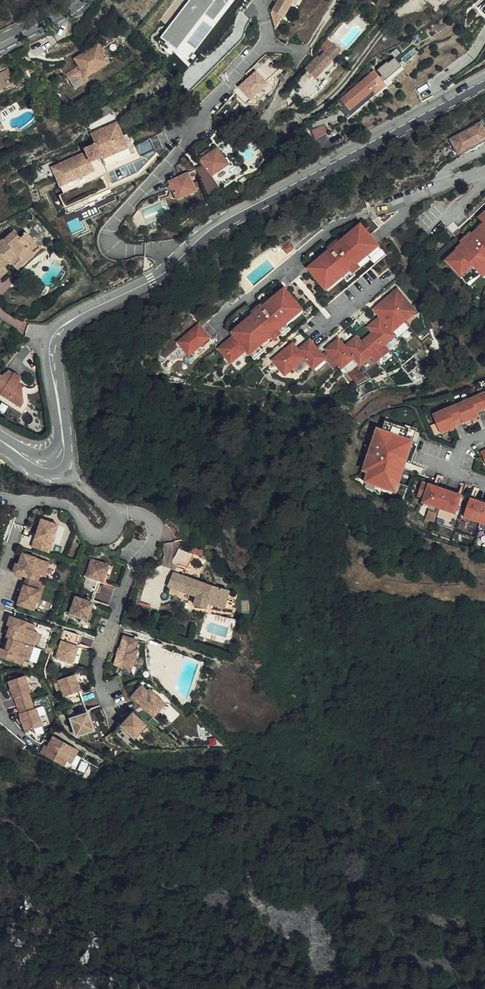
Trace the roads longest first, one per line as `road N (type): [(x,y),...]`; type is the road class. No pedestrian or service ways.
road 1 (tertiary): [(59,459),(52,354),(66,323),(167,271),(233,216),(484,79)]
road 2 (residential): [(59,459),(117,516),(114,532),(96,534),(62,502),(0,496)]

